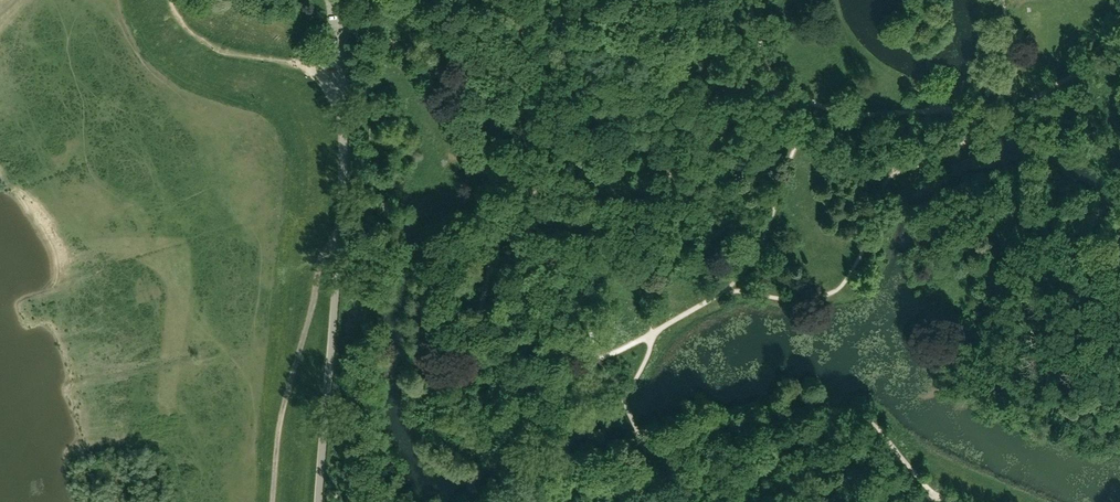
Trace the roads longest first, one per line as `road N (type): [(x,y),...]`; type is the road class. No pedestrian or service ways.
road 1 (unclassified): [(319,501),(344,172),(341,0)]
road 2 (track): [(340,240),(319,265),(282,412),(273,501)]

